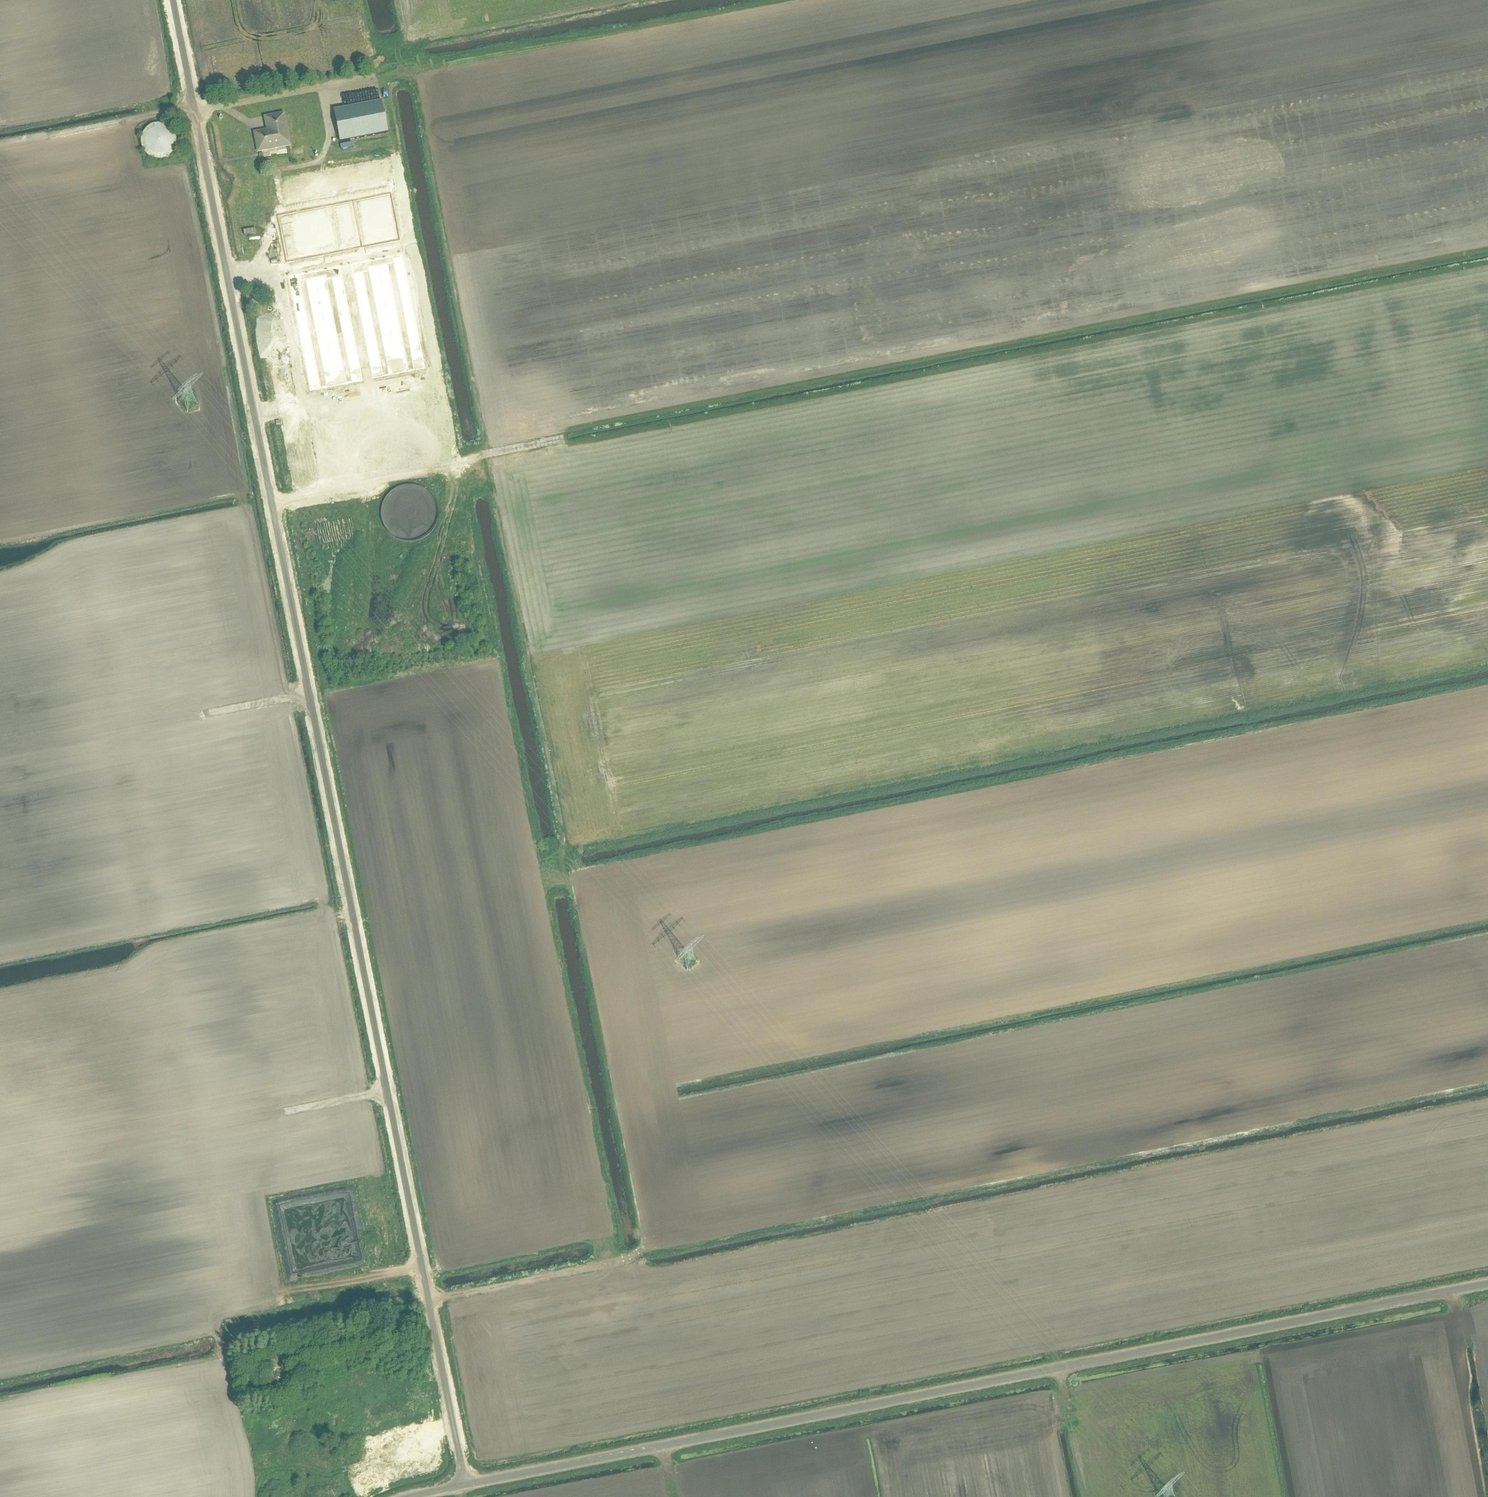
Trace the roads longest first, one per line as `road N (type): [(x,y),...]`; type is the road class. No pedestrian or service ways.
road 1 (unclassified): [(464,1483),(173,0)]
road 2 (unclassified): [(464,1483),(1487,1283)]

